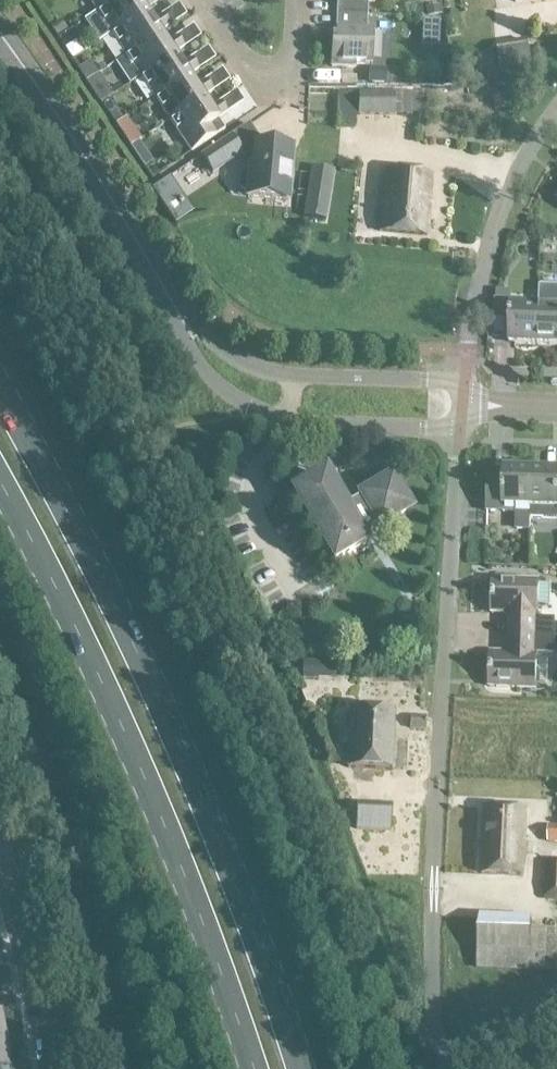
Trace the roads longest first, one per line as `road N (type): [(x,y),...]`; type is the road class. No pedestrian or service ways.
road 1 (primary): [(299,1068),(179,746),(60,502),(0,397)]
road 2 (residential): [(451,1065),(438,1046),(431,894),(459,400)]
road 3 (primary): [(0,489),(137,761),(252,1068)]
road 4 (residential): [(145,264),(204,372),(233,398),(283,422),(419,427),(459,400)]
road 5 (residential): [(459,400),(422,381),(251,368),(194,325),(145,264)]
road 6 (residential): [(459,400),(482,259),(532,143),(556,107)]
road 7 (residential): [(145,264),(0,45)]
road 8 (residential): [(297,0),(293,76),(259,86),(198,0)]
road 9 (residential): [(40,1068),(0,900)]

